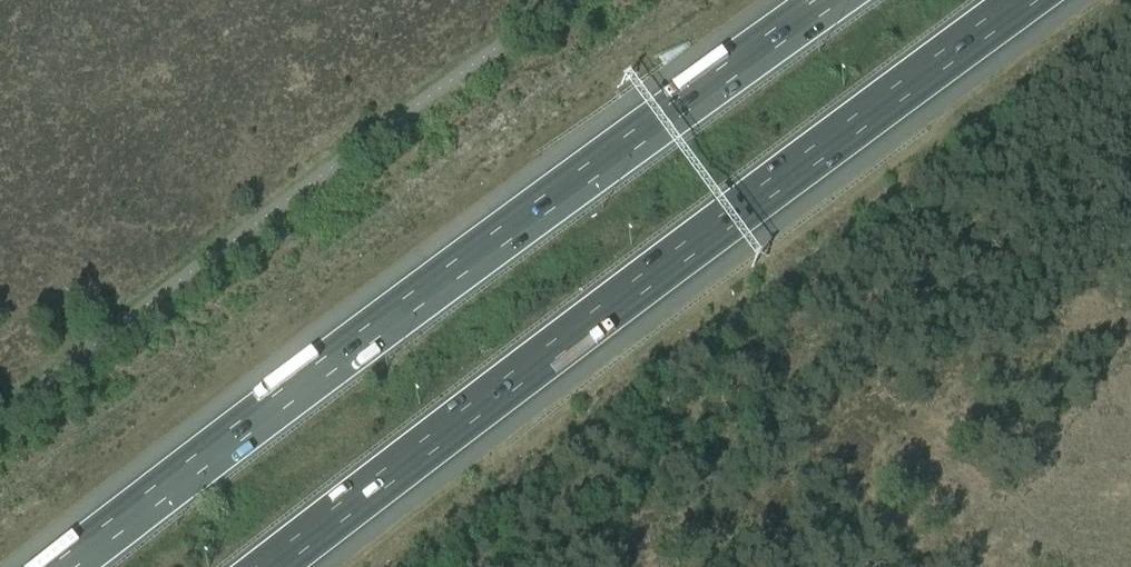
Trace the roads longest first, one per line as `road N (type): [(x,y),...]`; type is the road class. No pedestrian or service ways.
road 1 (motorway): [(833,0),(69,566)]
road 2 (motorway): [(270,566),(1026,0)]

